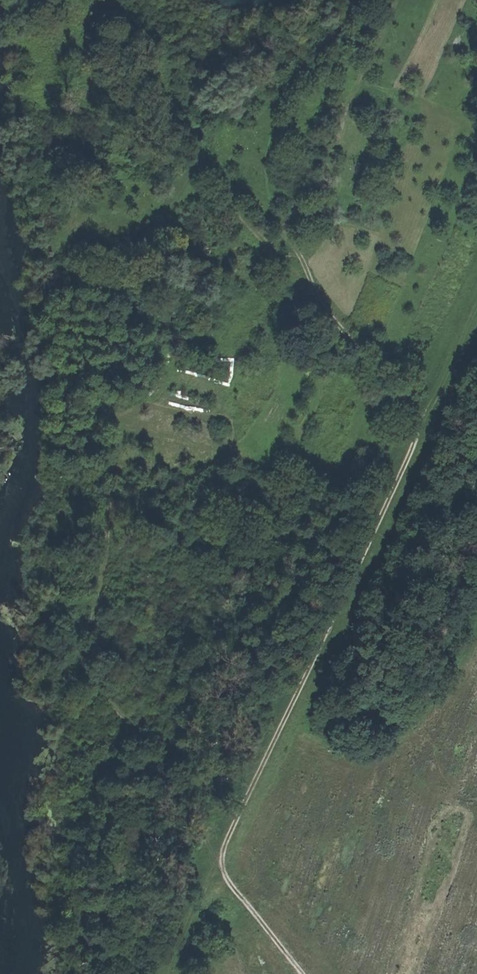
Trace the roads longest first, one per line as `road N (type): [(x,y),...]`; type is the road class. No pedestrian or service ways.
road 1 (track): [(220,859),(426,413)]
road 2 (track): [(426,413),(316,300),(297,258),(292,207),(383,0)]
road 3 (track): [(302,973),(220,859)]
road 4 (track): [(426,413),(476,287)]
road 5 (track): [(179,973),(181,949),(220,859)]

